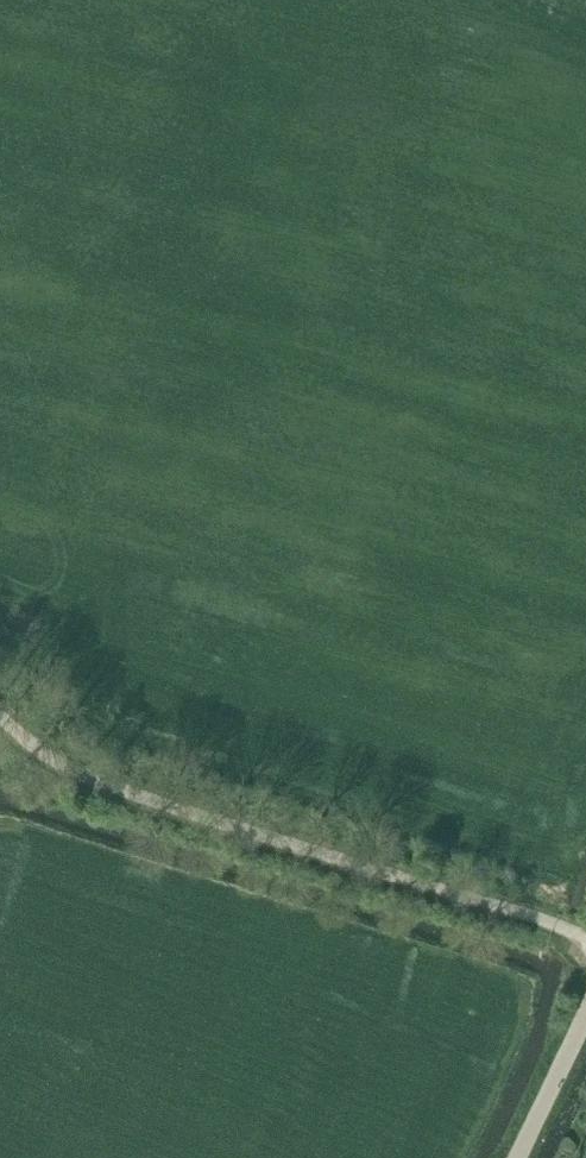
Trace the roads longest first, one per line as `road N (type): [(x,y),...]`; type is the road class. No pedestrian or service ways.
road 1 (unclassified): [(585,1017),(522,1157)]

